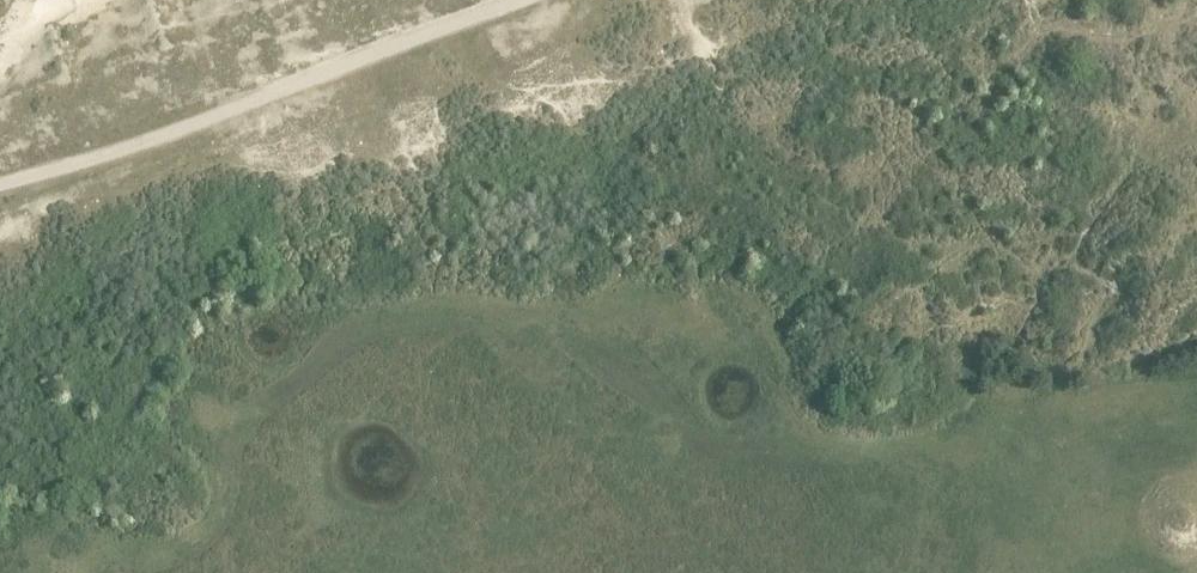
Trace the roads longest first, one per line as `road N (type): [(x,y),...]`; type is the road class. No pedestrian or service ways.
road 1 (track): [(524,0),(228,117),(0,190)]

